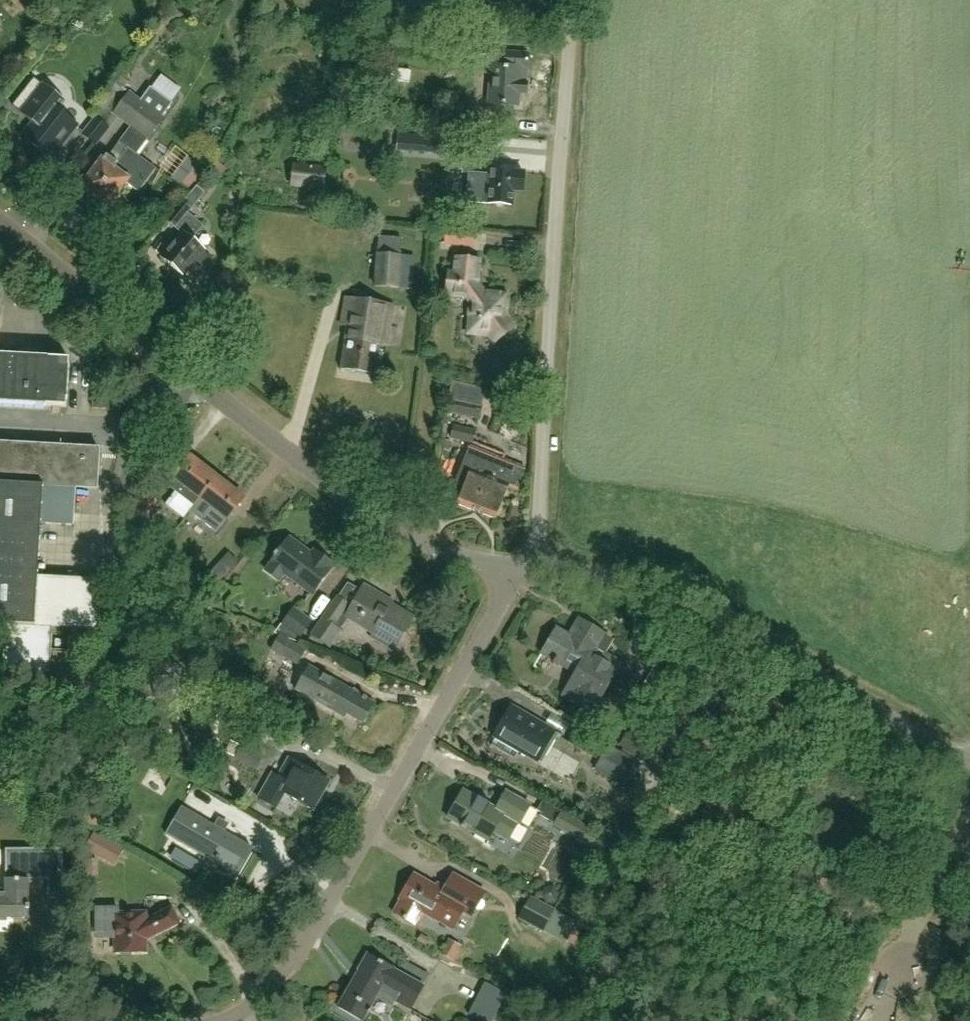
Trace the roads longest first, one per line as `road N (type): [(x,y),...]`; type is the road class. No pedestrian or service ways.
road 1 (unclassified): [(528,565),(420,542),(361,509),(0,220)]
road 2 (unclassified): [(528,565),(538,537),(575,0)]
road 3 (residential): [(218,1020),(241,1017),(281,974),(528,565)]
road 4 (unclassified): [(969,764),(709,615),(632,580),(528,565)]

